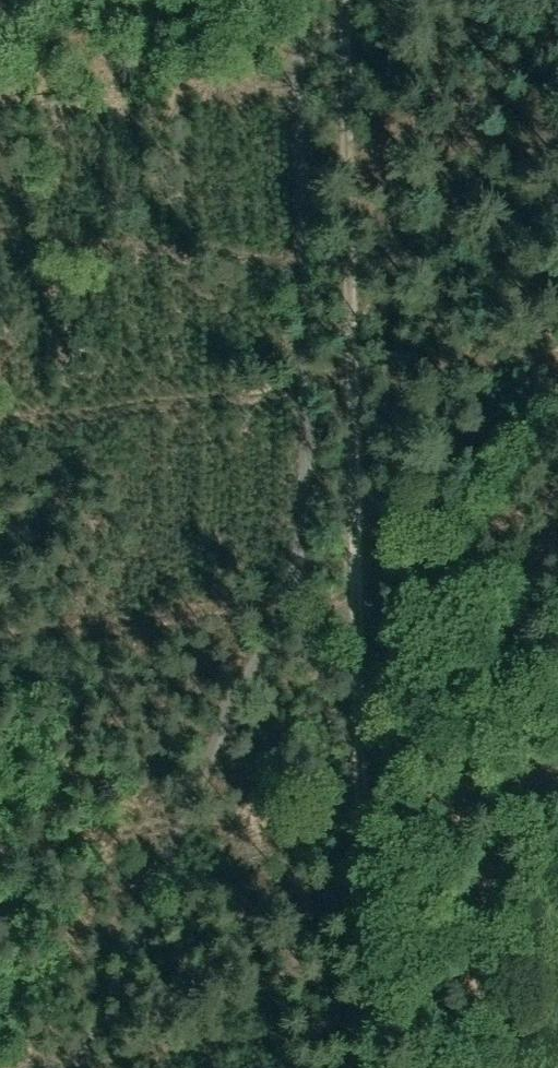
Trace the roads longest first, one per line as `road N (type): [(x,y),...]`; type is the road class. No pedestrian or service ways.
road 1 (track): [(297,0),(304,555),(82,1067)]
road 2 (track): [(375,1067),(344,0)]

